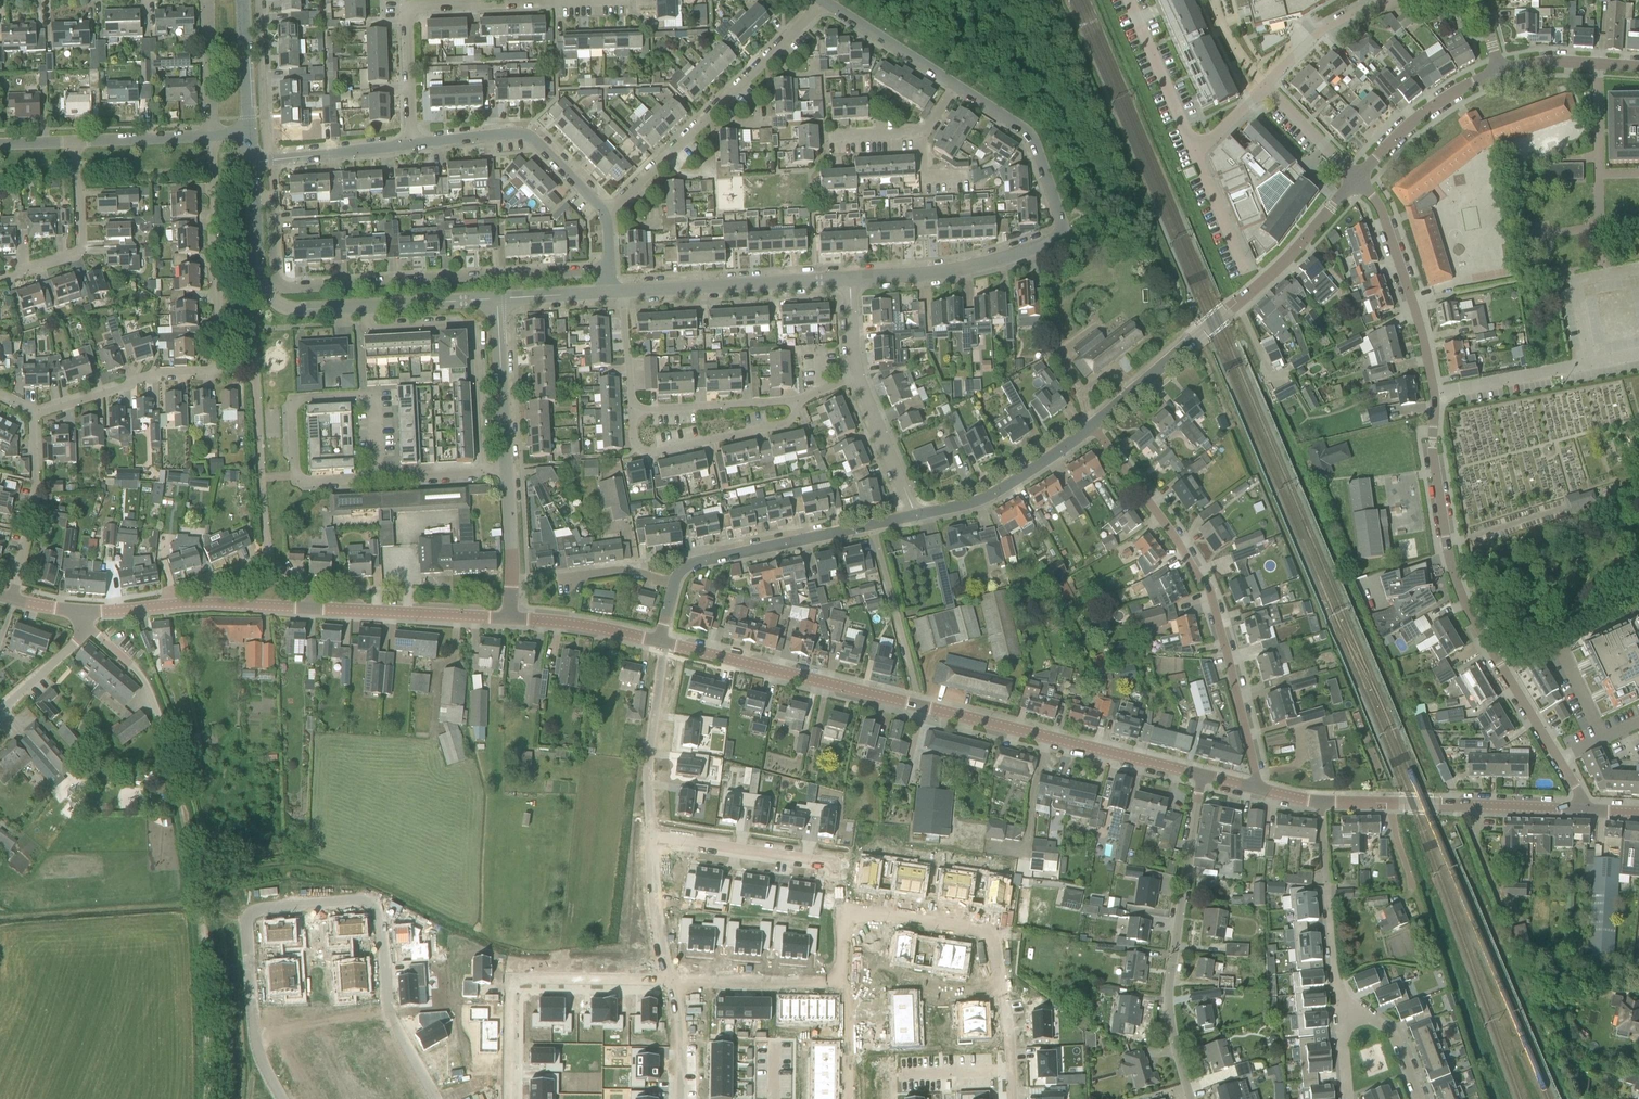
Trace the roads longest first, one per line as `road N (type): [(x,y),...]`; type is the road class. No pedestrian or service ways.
road 1 (residential): [(1559,760),(1457,583),(1421,332),(1379,201),(1358,179)]
road 2 (tertiary): [(1202,776),(660,642)]
road 3 (residential): [(282,1098),(253,1027),(246,908),(375,911),(386,1018),(433,1098)]
road 4 (residential): [(33,416),(157,373),(218,364),(212,135)]
road 5 (residential): [(848,278),(975,266),(1062,232),(1031,142),(955,85)]
road 6 (residential): [(1254,788),(1208,587),(1091,426)]
road 7 (residential): [(670,983),(653,892),(653,835),(833,862),(833,914)]
road 8 (residential): [(1091,426),(1291,256),(1358,179)]
road 9 (residential): [(1202,776),(1168,983),(1172,1034),(1192,1098)]
road 10 (residential): [(1012,1098),(991,933),(833,914)]
road 11 (track): [(175,776),(202,919),(207,1098)]
road 12 (residential): [(411,144),(410,10),(587,0)]
road 13 (residential): [(605,216),(823,1)]
road 14 (residential): [(484,474),(475,328),(367,333),(367,307)]
road 15 (residential): [(673,584),(698,562),(916,516)]
road 16 (residential): [(378,479),(296,483),(291,402),(373,398)]
road 17 (residential): [(605,216),(522,134),(411,144)]
road 18 (residential): [(622,293),(848,278)]
road 19 (residential): [(632,410),(636,445),(650,452),(788,422),(795,403)]
road 20 (residential): [(916,516),(994,493),(1091,426)]
road 21 (tertiary): [(508,618),(311,607)]
road 22 (residential): [(0,280),(82,242),(75,142)]
road 23 (tertiary): [(1579,810),(1390,804)]
road 24 (residential): [(168,605),(170,589),(267,556),(310,596),(311,607)]
road 25 (residential): [(1358,179),(1413,121),(1501,69)]
road 26 (residential): [(86,627),(147,684),(175,776)]
road 27 (residential): [(1335,974),(1320,801)]
road 28 (residential): [(15,586),(37,486),(33,416)]
road 29 (tertiary): [(507,472),(498,300)]
road 30 (residential): [(1131,0),(1195,155)]
road 31 (residential): [(836,981),(670,983)]
road 32 (residential): [(632,410),(795,403)]
road 33 (residential): [(251,163),(411,144)]
road 34 (residential): [(955,85),(823,1)]
road 35 (residential): [(670,983),(514,982)]
road 36 (tertiary): [(660,642),(508,618)]
road 37 (residential): [(916,516),(858,375)]
road 38 (tertiary): [(508,618),(507,472)]
road 39 (tertiary): [(311,607),(168,605)]
road 40 (tertiary): [(270,298),(257,267),(251,163)]
road 41 (residential): [(1638,66),(1549,62),(1501,69)]
road 42 (residential): [(75,142),(212,135)]
road 43 (residential): [(212,135),(207,0)]
road 44 (tertiary): [(250,134),(243,0)]
road 45 (residential): [(1369,6),(1320,32),(1264,87)]
road 46 (residential): [(1264,87),(1358,179)]
road 47 (tertiary): [(367,307),(498,300)]
road 48 (residential): [(1195,155),(1246,273)]
road 49 (residential): [(1339,1011),(1384,1025),(1418,1098)]

